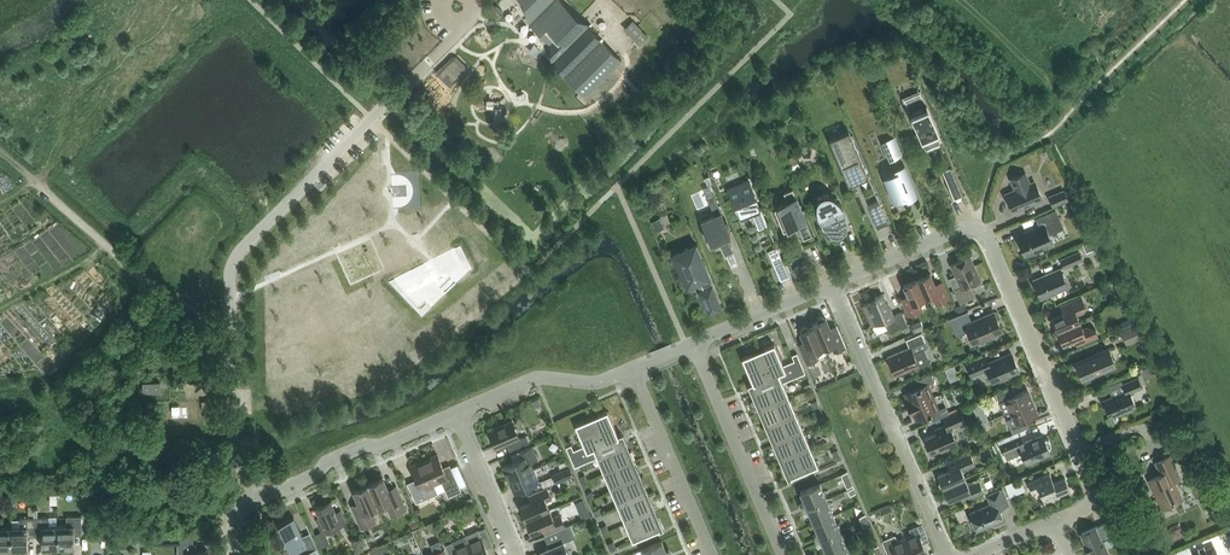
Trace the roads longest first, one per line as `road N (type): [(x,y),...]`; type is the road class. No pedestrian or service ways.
road 1 (residential): [(256,502),(235,434),(230,266),(370,120)]
road 2 (residential): [(1054,525),(1084,512),(1094,498),(1092,478),(975,230)]
road 3 (residential): [(948,554),(833,287)]
road 4 (residential): [(694,345),(782,554)]
road 5 (residential): [(256,502),(367,446),(380,449),(457,416)]
road 6 (residential): [(711,554),(634,371)]
road 7 (residential): [(457,416),(538,380),(593,386),(634,371)]
road 8 (residential): [(833,287),(975,230)]
road 9 (residential): [(694,345),(833,287)]
road 10 (residential): [(515,554),(457,416)]
road 11 (track): [(107,245),(0,312)]

